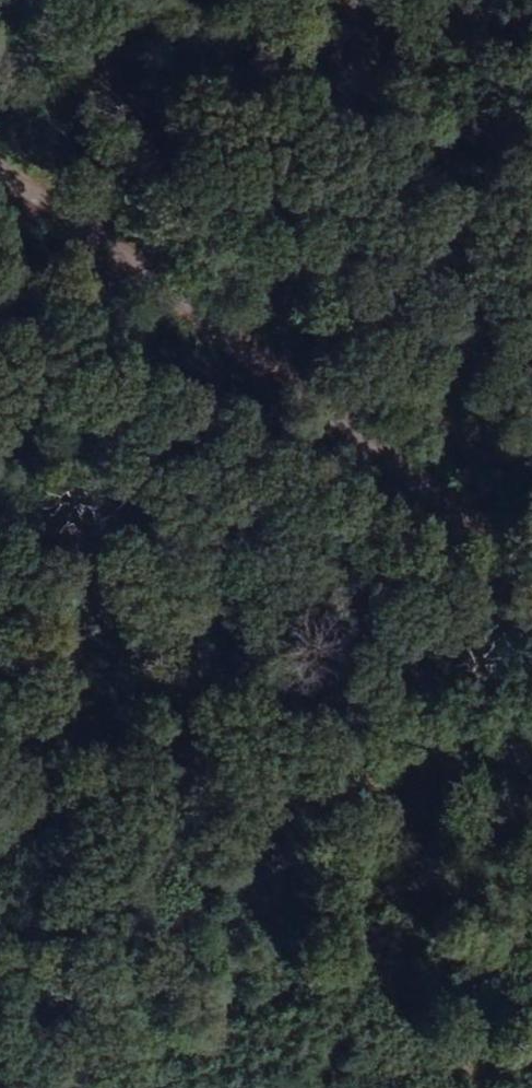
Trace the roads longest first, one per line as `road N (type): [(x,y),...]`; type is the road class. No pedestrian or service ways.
road 1 (track): [(531,582),(89,225),(0,170)]

